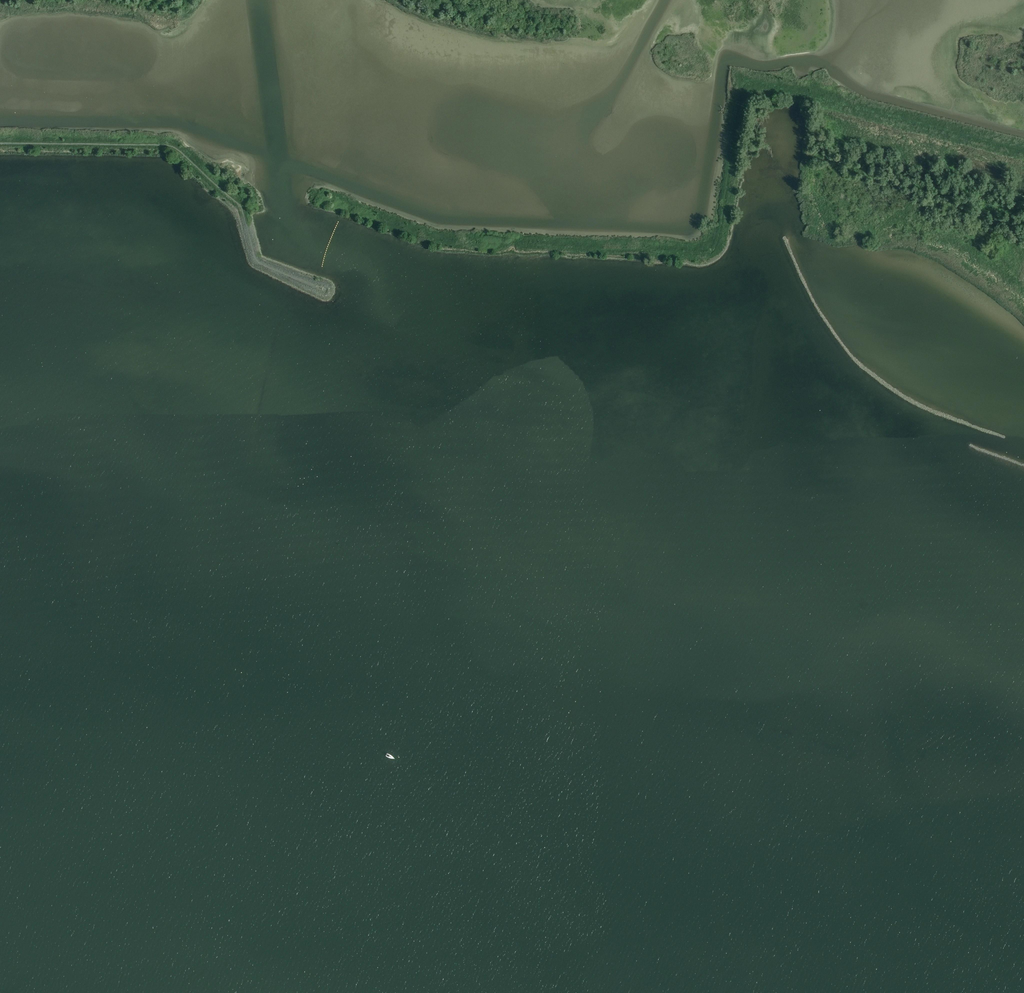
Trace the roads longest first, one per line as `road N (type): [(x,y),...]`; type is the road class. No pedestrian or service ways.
road 1 (track): [(521,246),(713,250),(748,81),(1023,150)]

